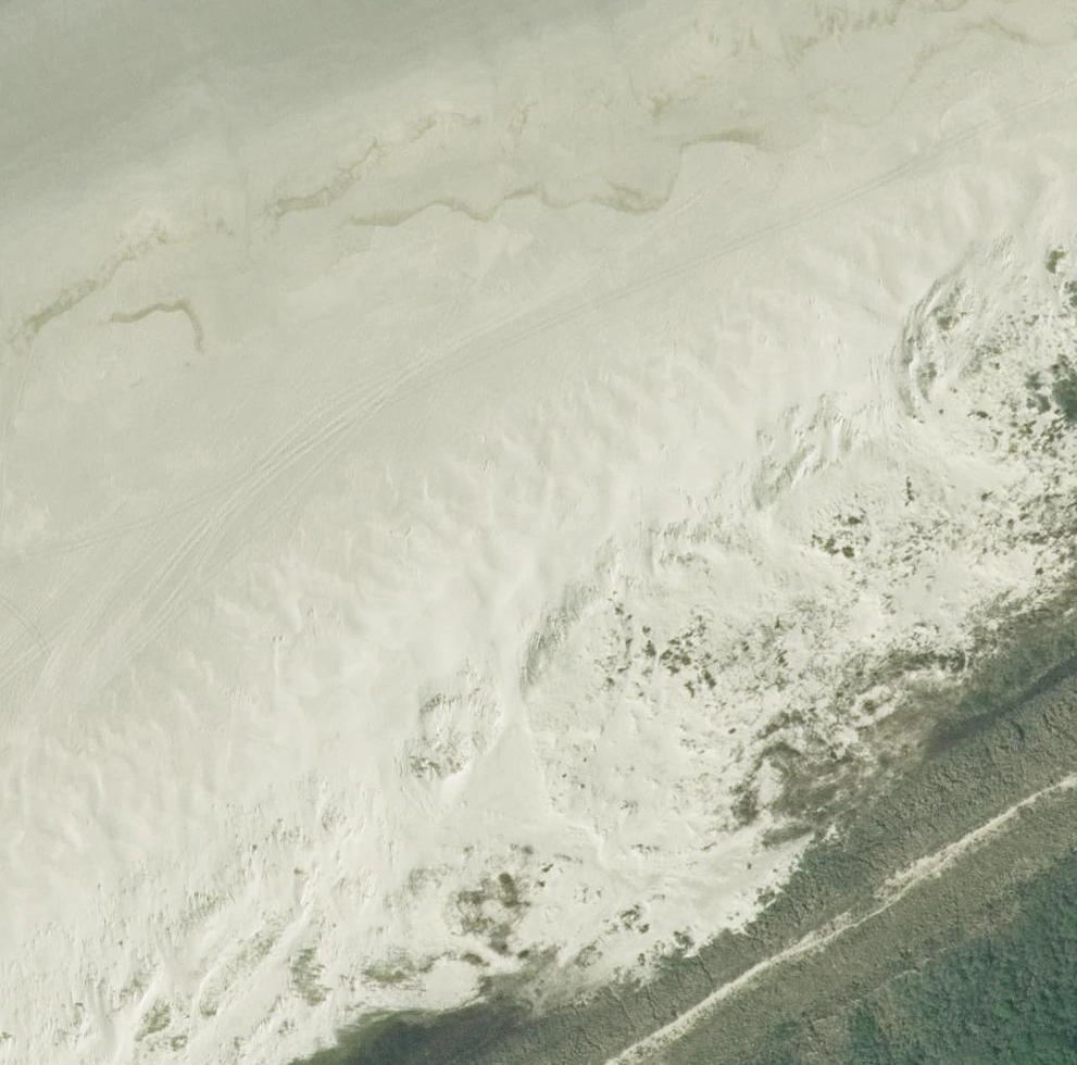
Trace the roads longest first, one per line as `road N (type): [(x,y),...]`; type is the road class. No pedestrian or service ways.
road 1 (track): [(608,1064),(1076,779)]

